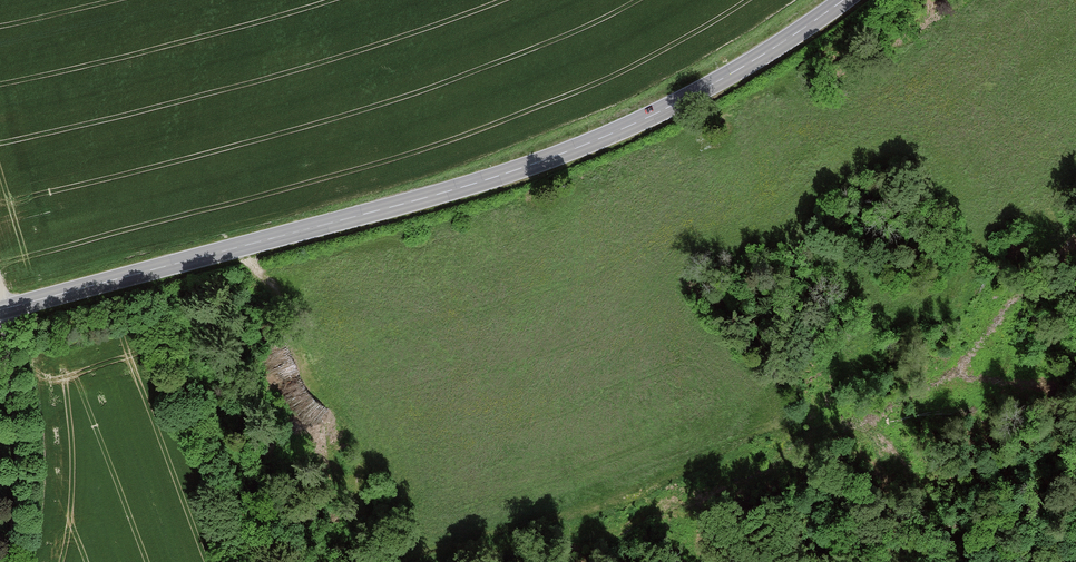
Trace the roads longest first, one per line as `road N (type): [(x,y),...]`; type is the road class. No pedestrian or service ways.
road 1 (secondary): [(0,309),(358,217),(580,147),(731,73),(843,0)]
road 2 (track): [(6,307),(18,465),(8,561)]
road 3 (track): [(1075,490),(914,561)]

